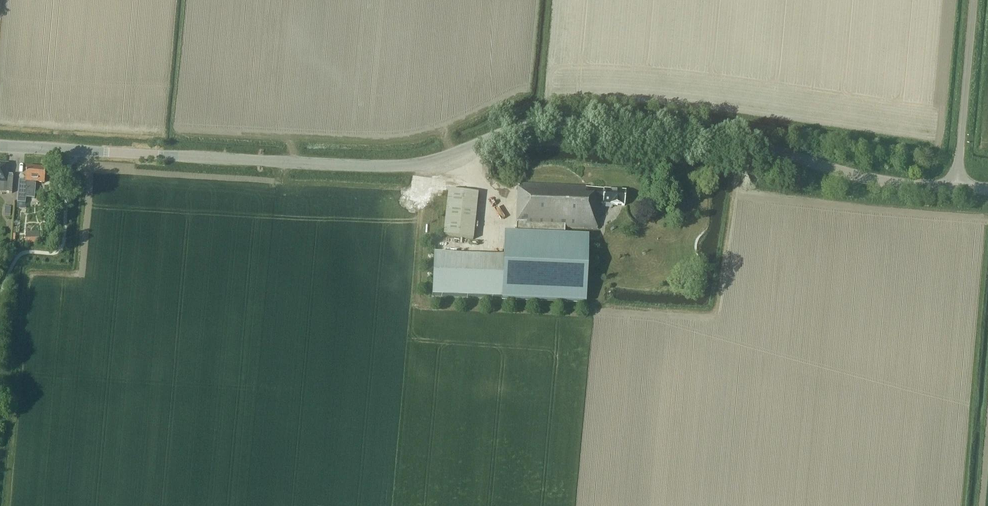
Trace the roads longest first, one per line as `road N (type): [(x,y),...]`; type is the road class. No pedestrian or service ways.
road 1 (tertiary): [(955,188),(850,174),(738,138),(547,122),(430,162),(389,166),(0,147)]
road 2 (unclassified): [(955,188),(973,0)]

